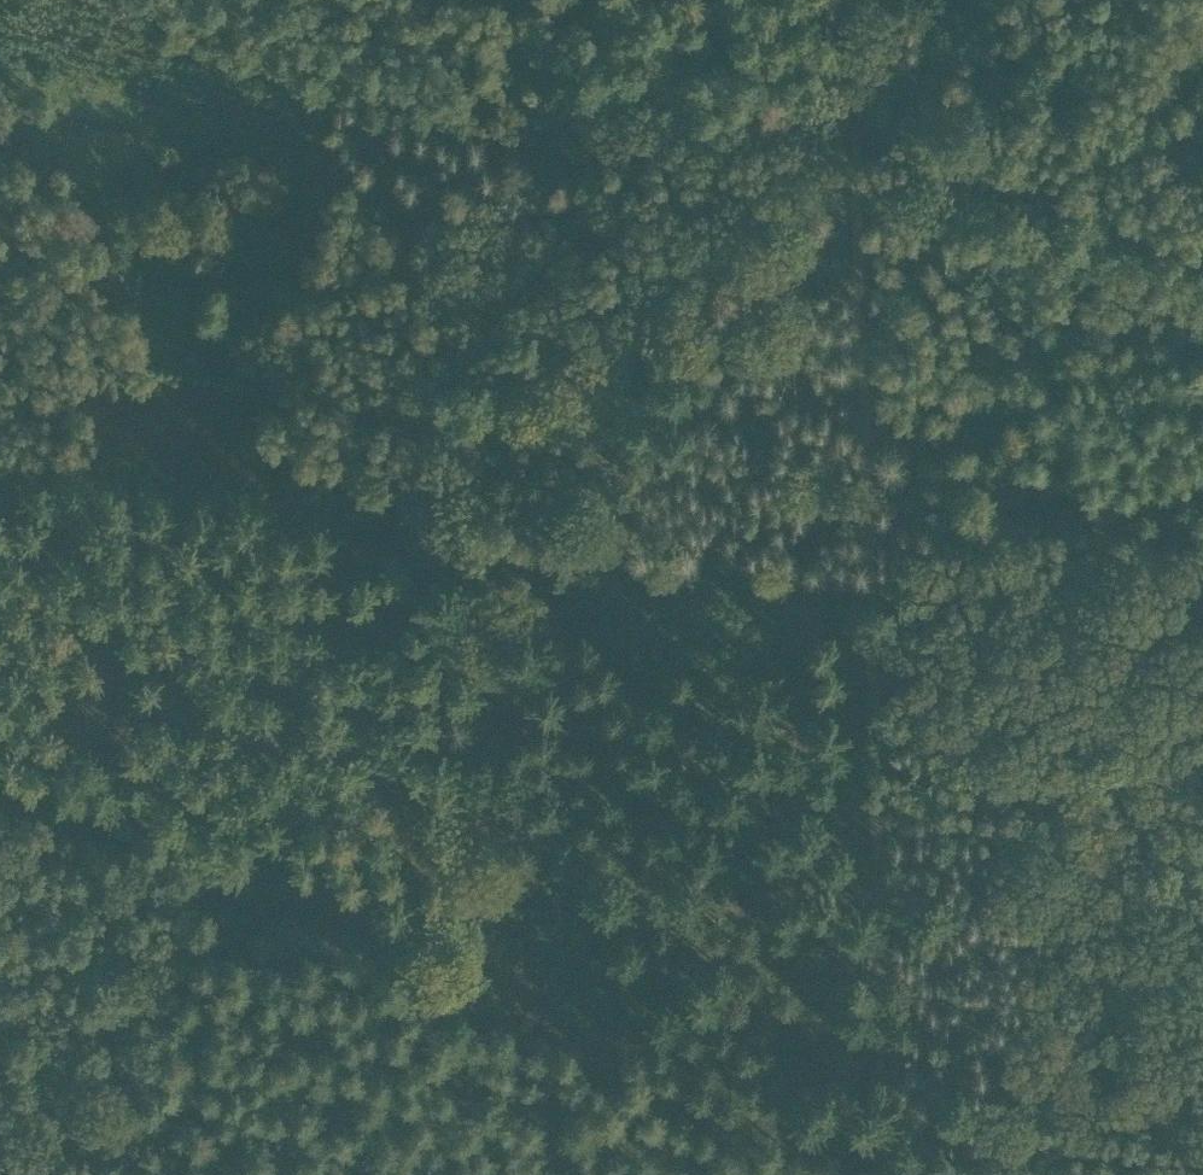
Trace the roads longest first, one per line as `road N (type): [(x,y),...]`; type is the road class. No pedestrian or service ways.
road 1 (track): [(0,453),(871,573)]
road 2 (track): [(885,1174),(871,573)]
road 3 (track): [(871,573),(856,0)]
road 4 (track): [(111,1174),(189,853),(119,785),(0,772)]

